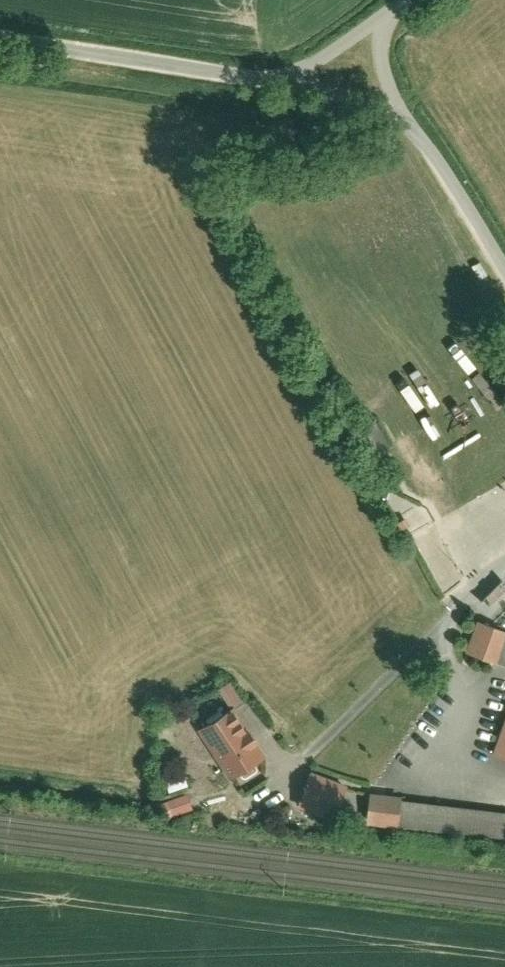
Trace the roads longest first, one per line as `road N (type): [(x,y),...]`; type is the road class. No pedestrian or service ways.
road 1 (residential): [(0,35),(270,77),(291,73)]
road 2 (residential): [(403,115),(504,276)]
road 3 (residential): [(291,73),(403,115)]

